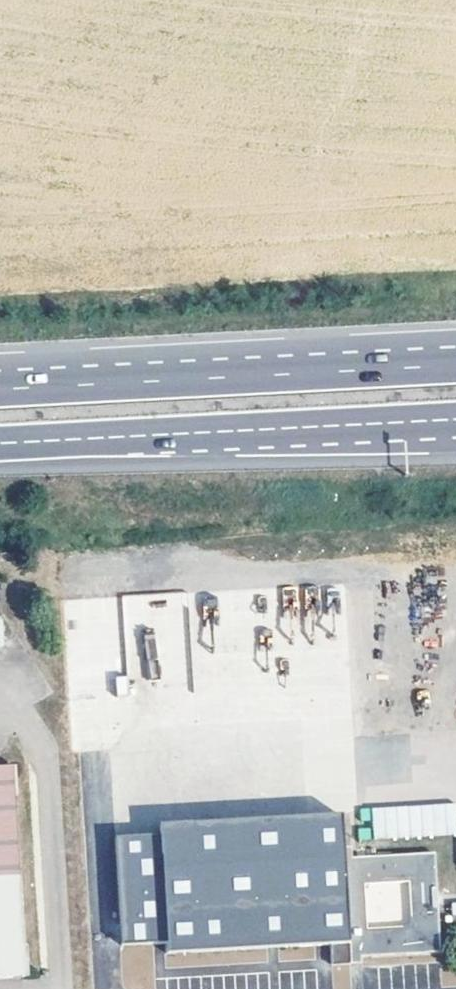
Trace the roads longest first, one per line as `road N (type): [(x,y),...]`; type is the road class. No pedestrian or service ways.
road 1 (motorway): [(455,342),(0,366)]
road 2 (motorway): [(455,371),(0,394)]
road 3 (motorway): [(33,446),(455,423)]
road 4 (motorway): [(33,446),(300,454),(455,448)]

